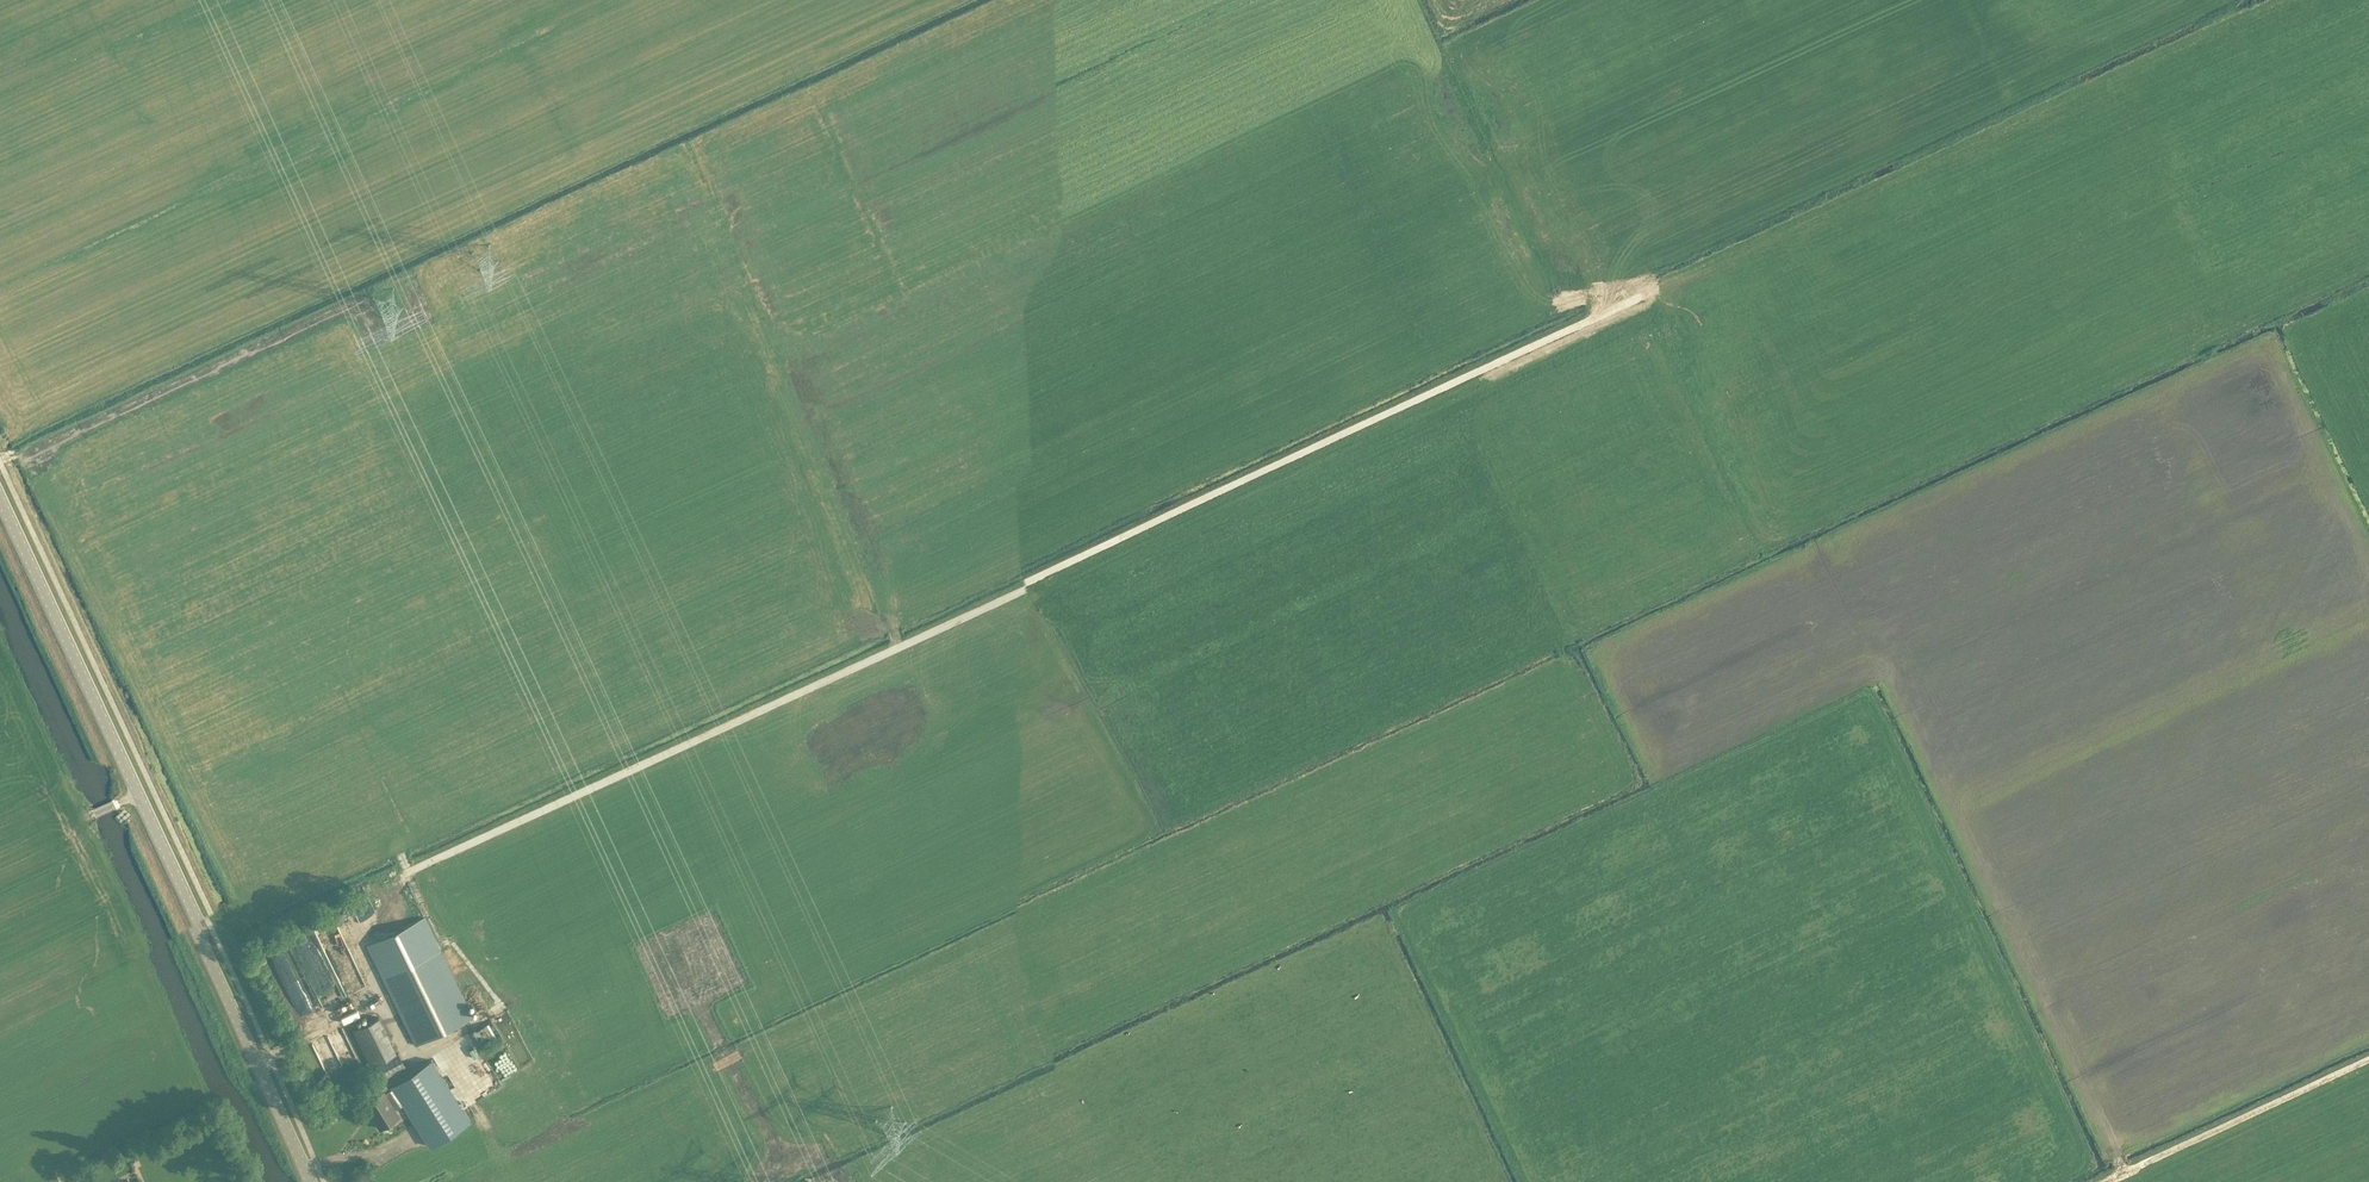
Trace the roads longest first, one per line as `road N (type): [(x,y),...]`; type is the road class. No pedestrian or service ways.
road 1 (tertiary): [(315,1181),(0,500)]

